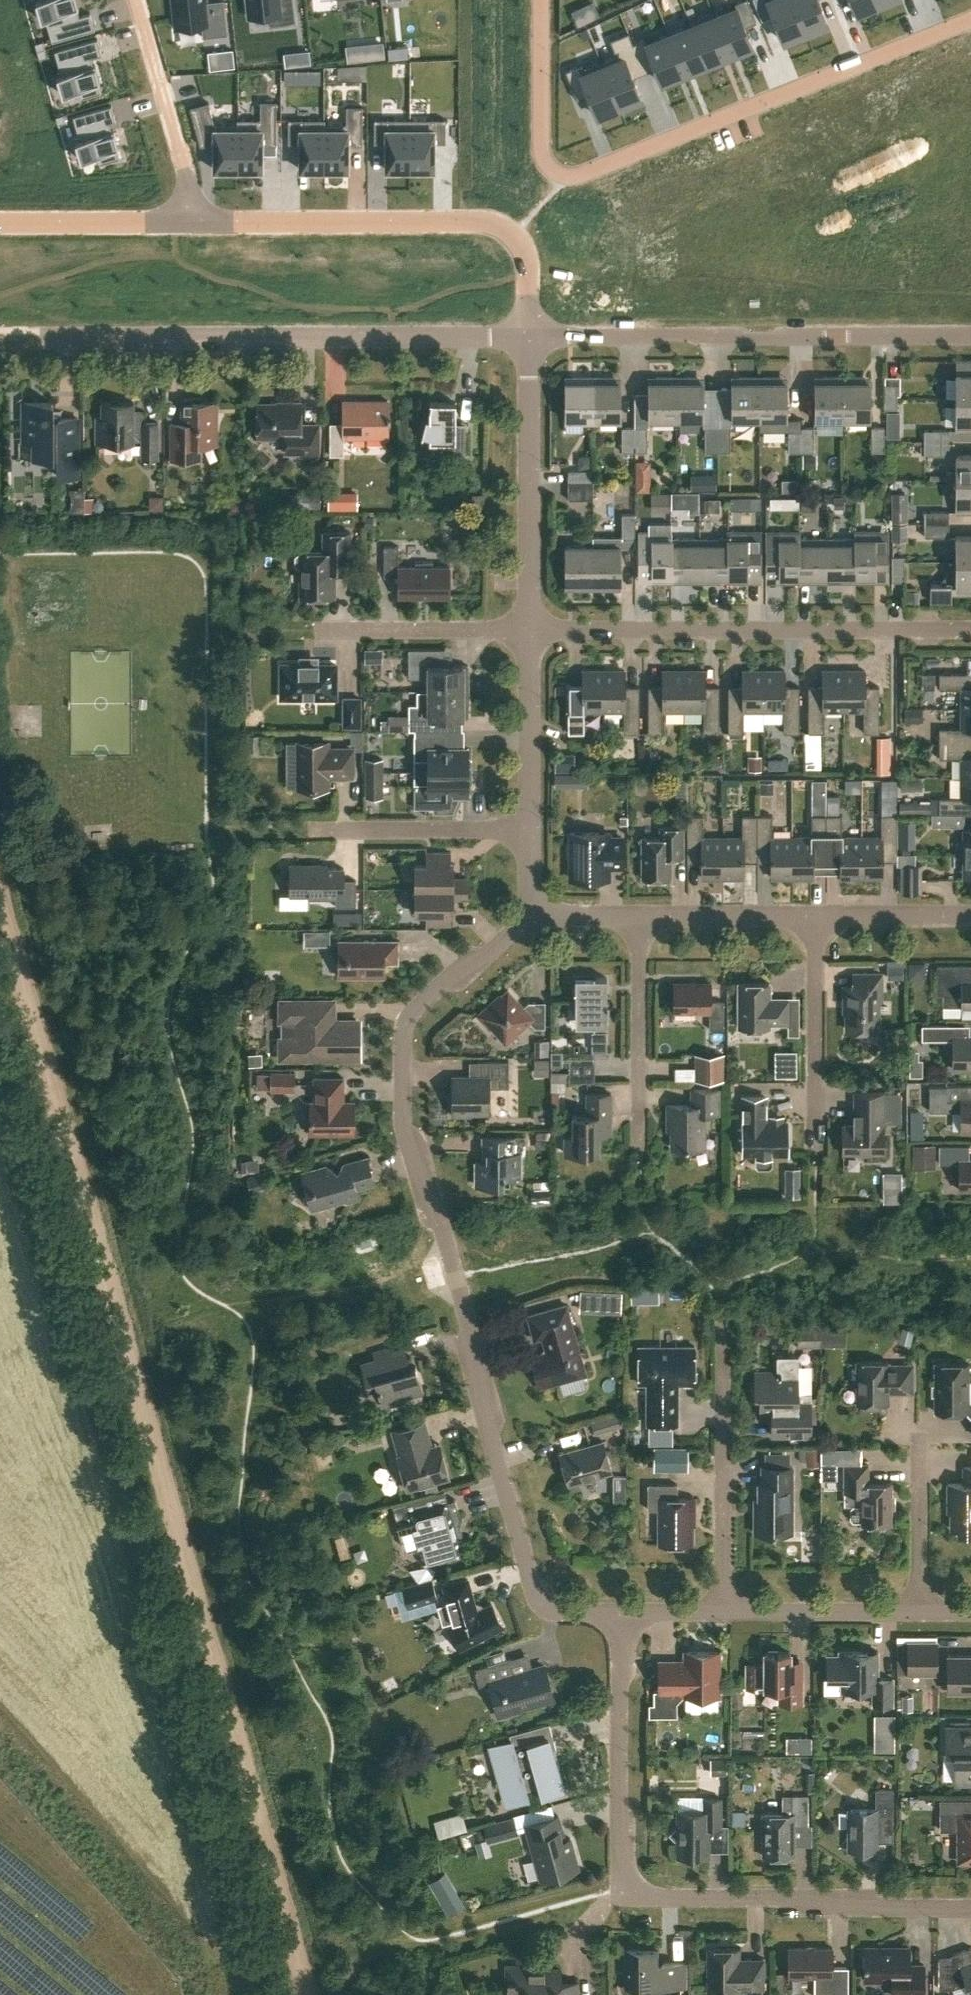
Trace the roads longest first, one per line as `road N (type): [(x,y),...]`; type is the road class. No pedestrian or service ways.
road 1 (track): [(0,910),(304,1994)]
road 2 (residential): [(622,1613),(552,1610),(531,1587),(487,1430),(472,1330),(402,1127),(403,1033),(412,1010),(531,915)]
road 3 (residential): [(970,1904),(678,1897),(619,1888),(622,1613)]
road 4 (residential): [(539,0),(540,146),(562,176),(970,20)]
road 5 (residential): [(528,337),(6,339)]
road 6 (residential): [(970,336),(528,337)]
road 7 (residential): [(970,629),(528,628)]
road 8 (residential): [(193,220),(493,223),(524,249),(528,337)]
road 9 (residential): [(725,1612),(722,1312)]
road 10 (residential): [(528,628),(528,337)]
road 11 (residential): [(137,0),(193,220)]
road 12 (residential): [(639,1135),(639,916)]
road 13 (residential): [(312,830),(530,830)]
road 14 (residential): [(815,1131),(816,916)]
road 15 (residential): [(320,630),(528,628)]
road 16 (residential): [(530,830),(528,628)]
road 17 (residential): [(0,222),(193,220)]
road 18 (residential): [(918,1612),(725,1612)]
road 19 (residential): [(639,916),(816,916)]
road 20 (residential): [(918,1612),(919,1440)]
road 21 (residential): [(816,916),(970,917)]

